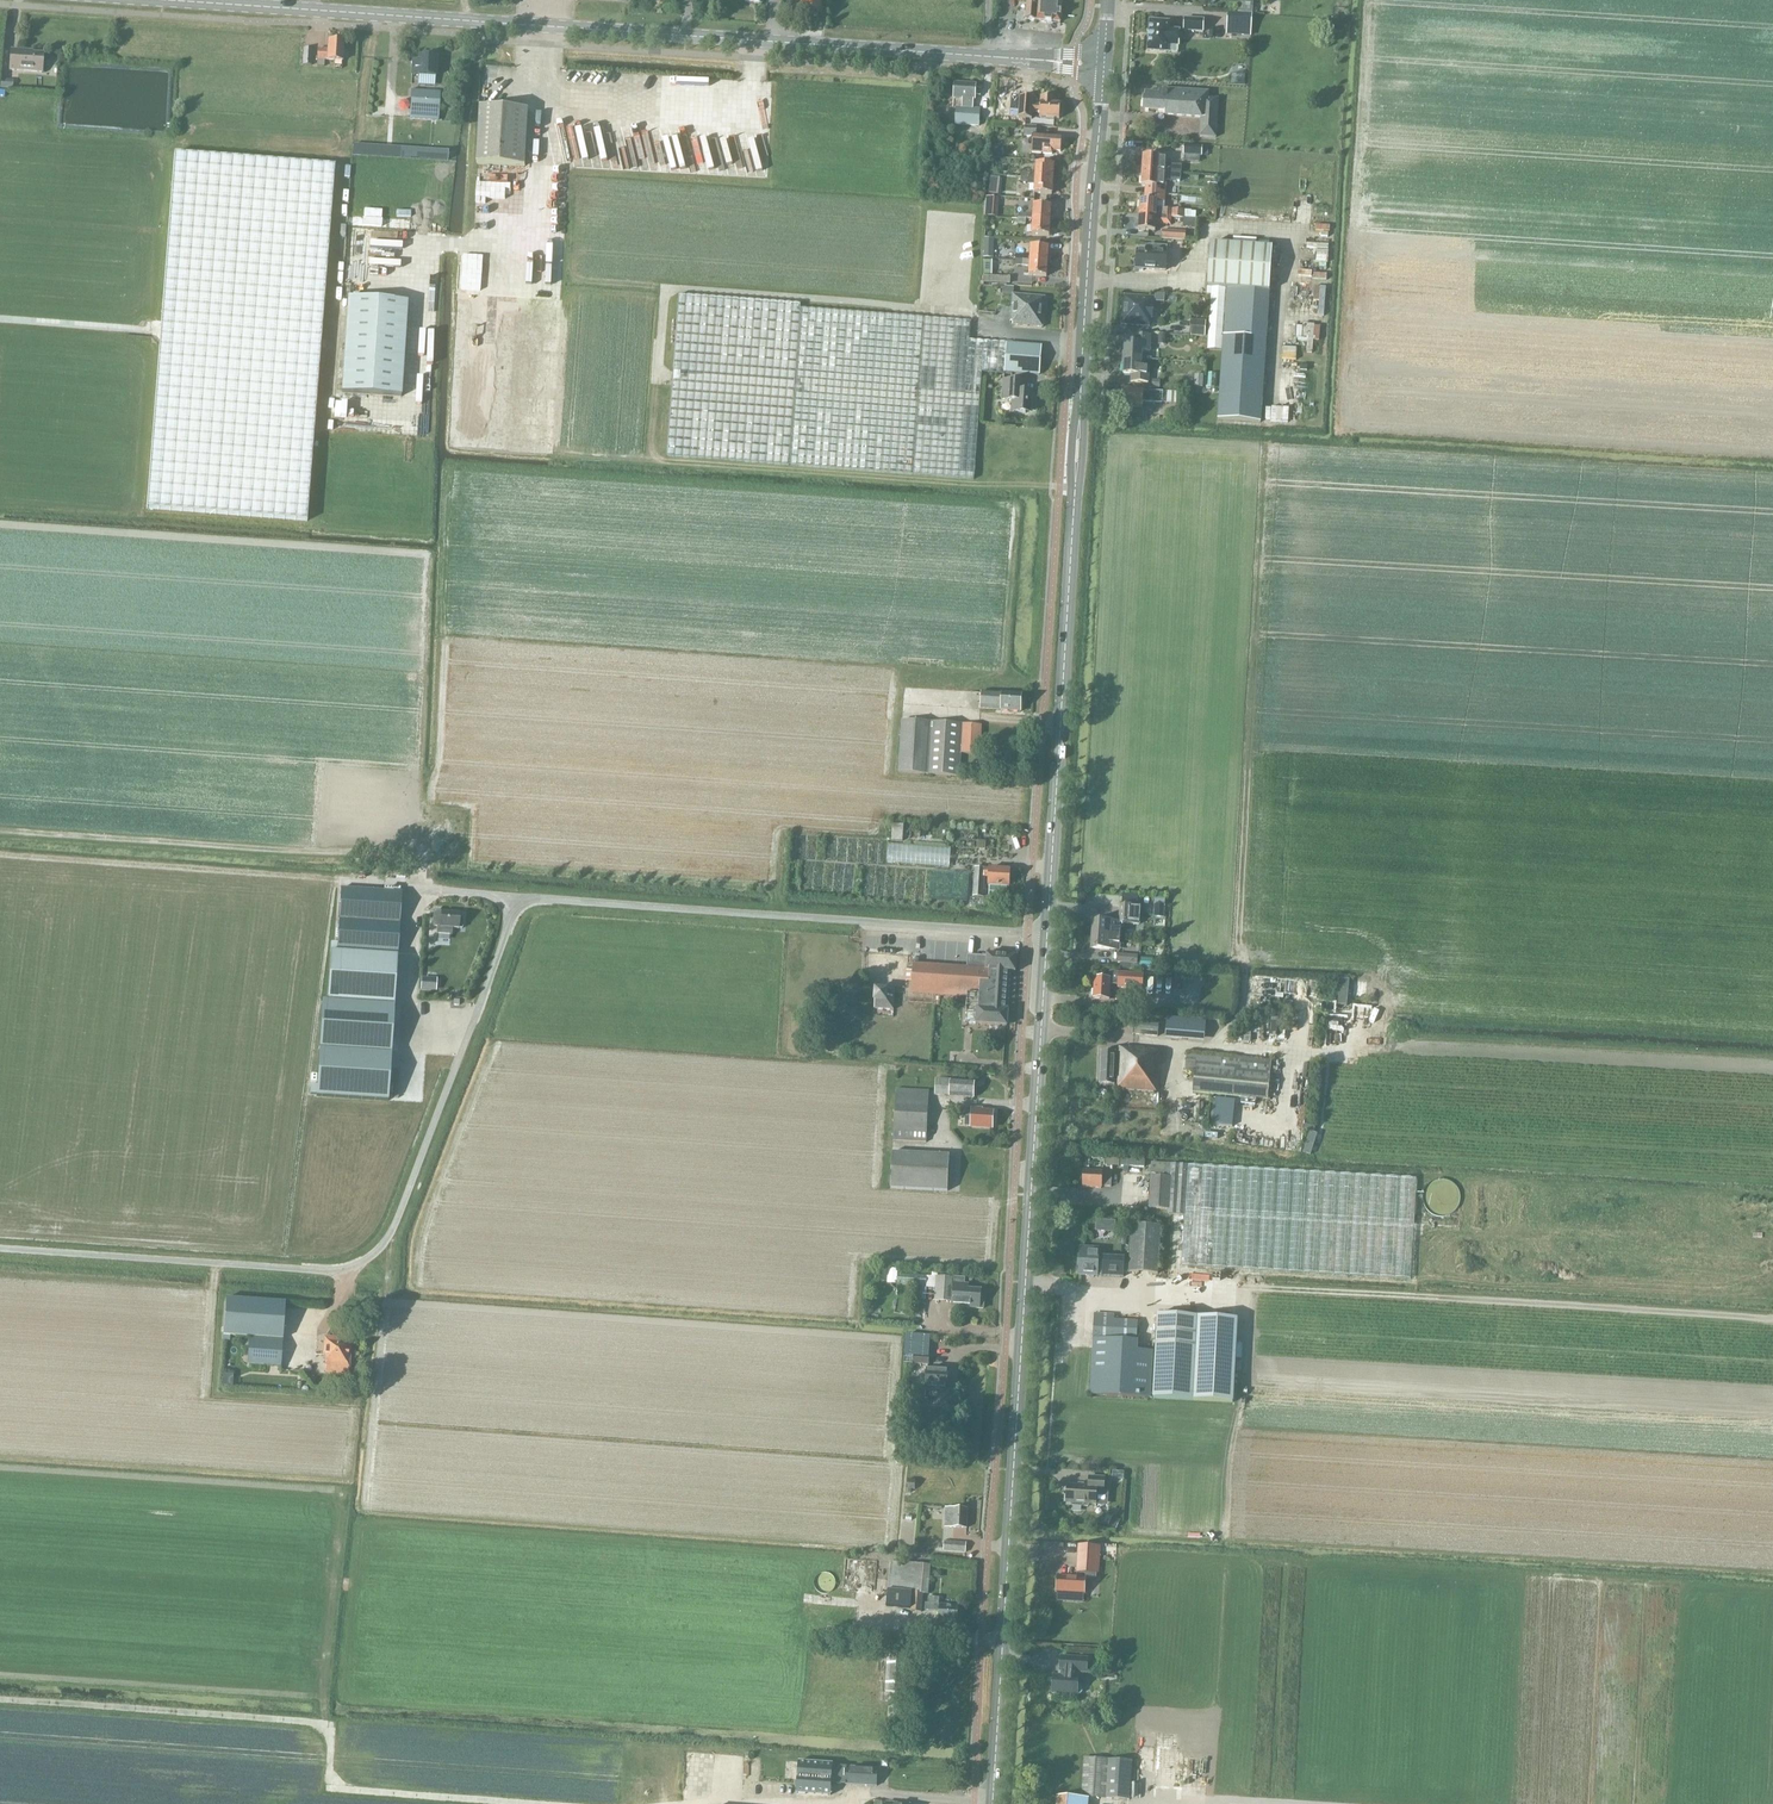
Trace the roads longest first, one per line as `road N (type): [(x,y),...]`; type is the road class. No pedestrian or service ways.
road 1 (tertiary): [(992,1803),(1104,65)]
road 2 (tertiary): [(1104,65),(163,0)]
road 3 (track): [(538,1803),(339,1790),(329,1782),(331,1734),(322,1724),(0,1701)]

